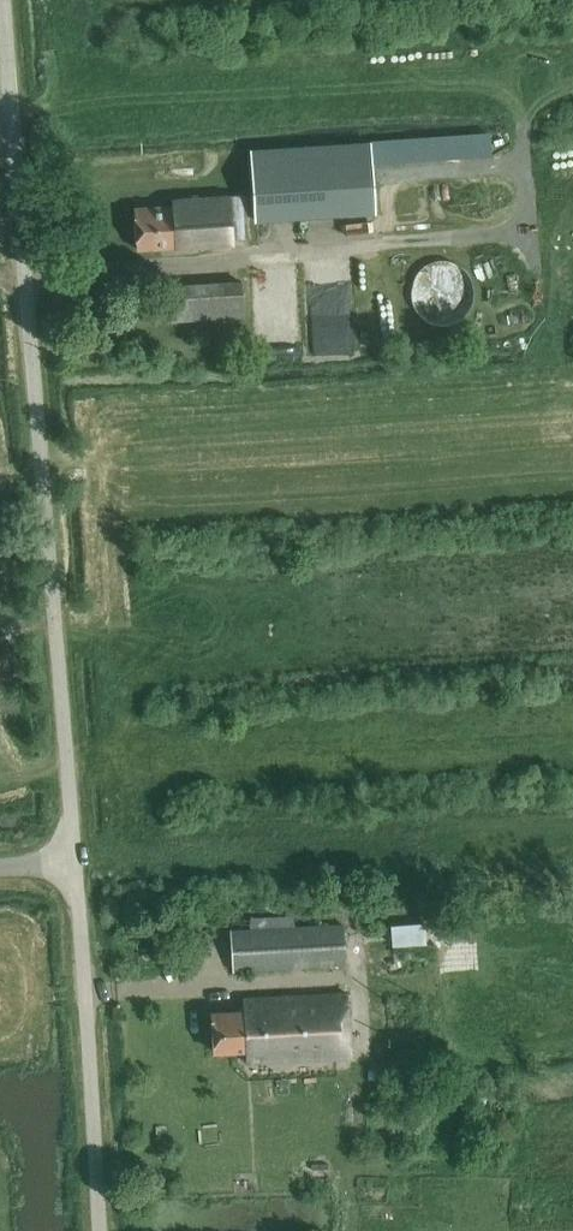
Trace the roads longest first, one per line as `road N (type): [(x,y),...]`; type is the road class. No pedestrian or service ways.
road 1 (unclassified): [(77,862),(6,0)]
road 2 (unclassified): [(100,1230),(77,862)]

